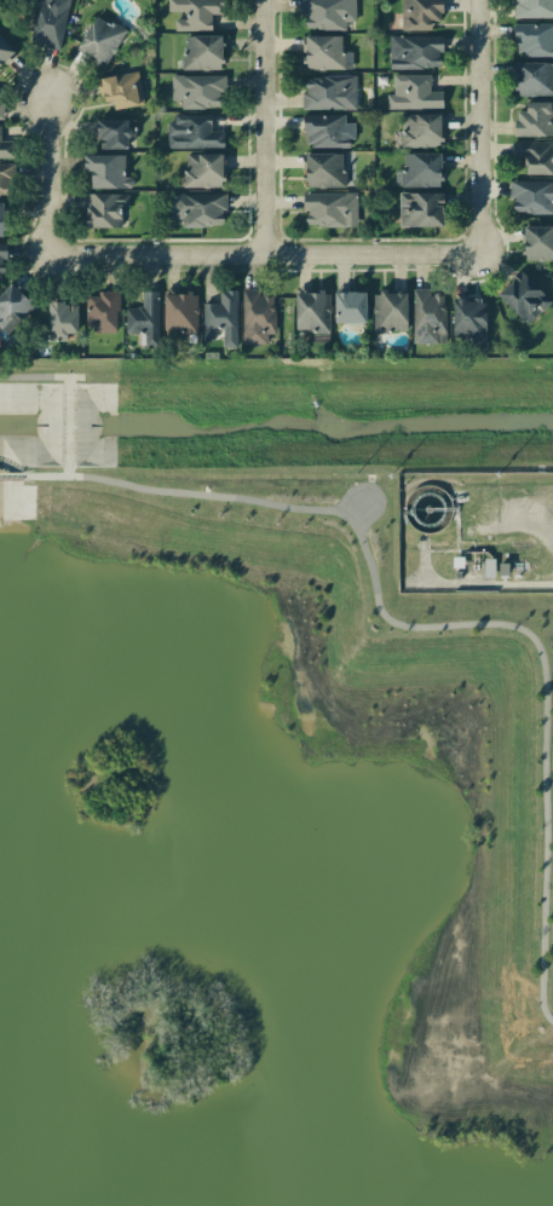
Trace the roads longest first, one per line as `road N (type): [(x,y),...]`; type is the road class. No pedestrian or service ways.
road 1 (residential): [(50,258),(486,253)]
road 2 (residential): [(486,253),(488,0)]
road 3 (residential): [(271,0),(272,253)]
road 4 (residential): [(50,258),(48,100)]

